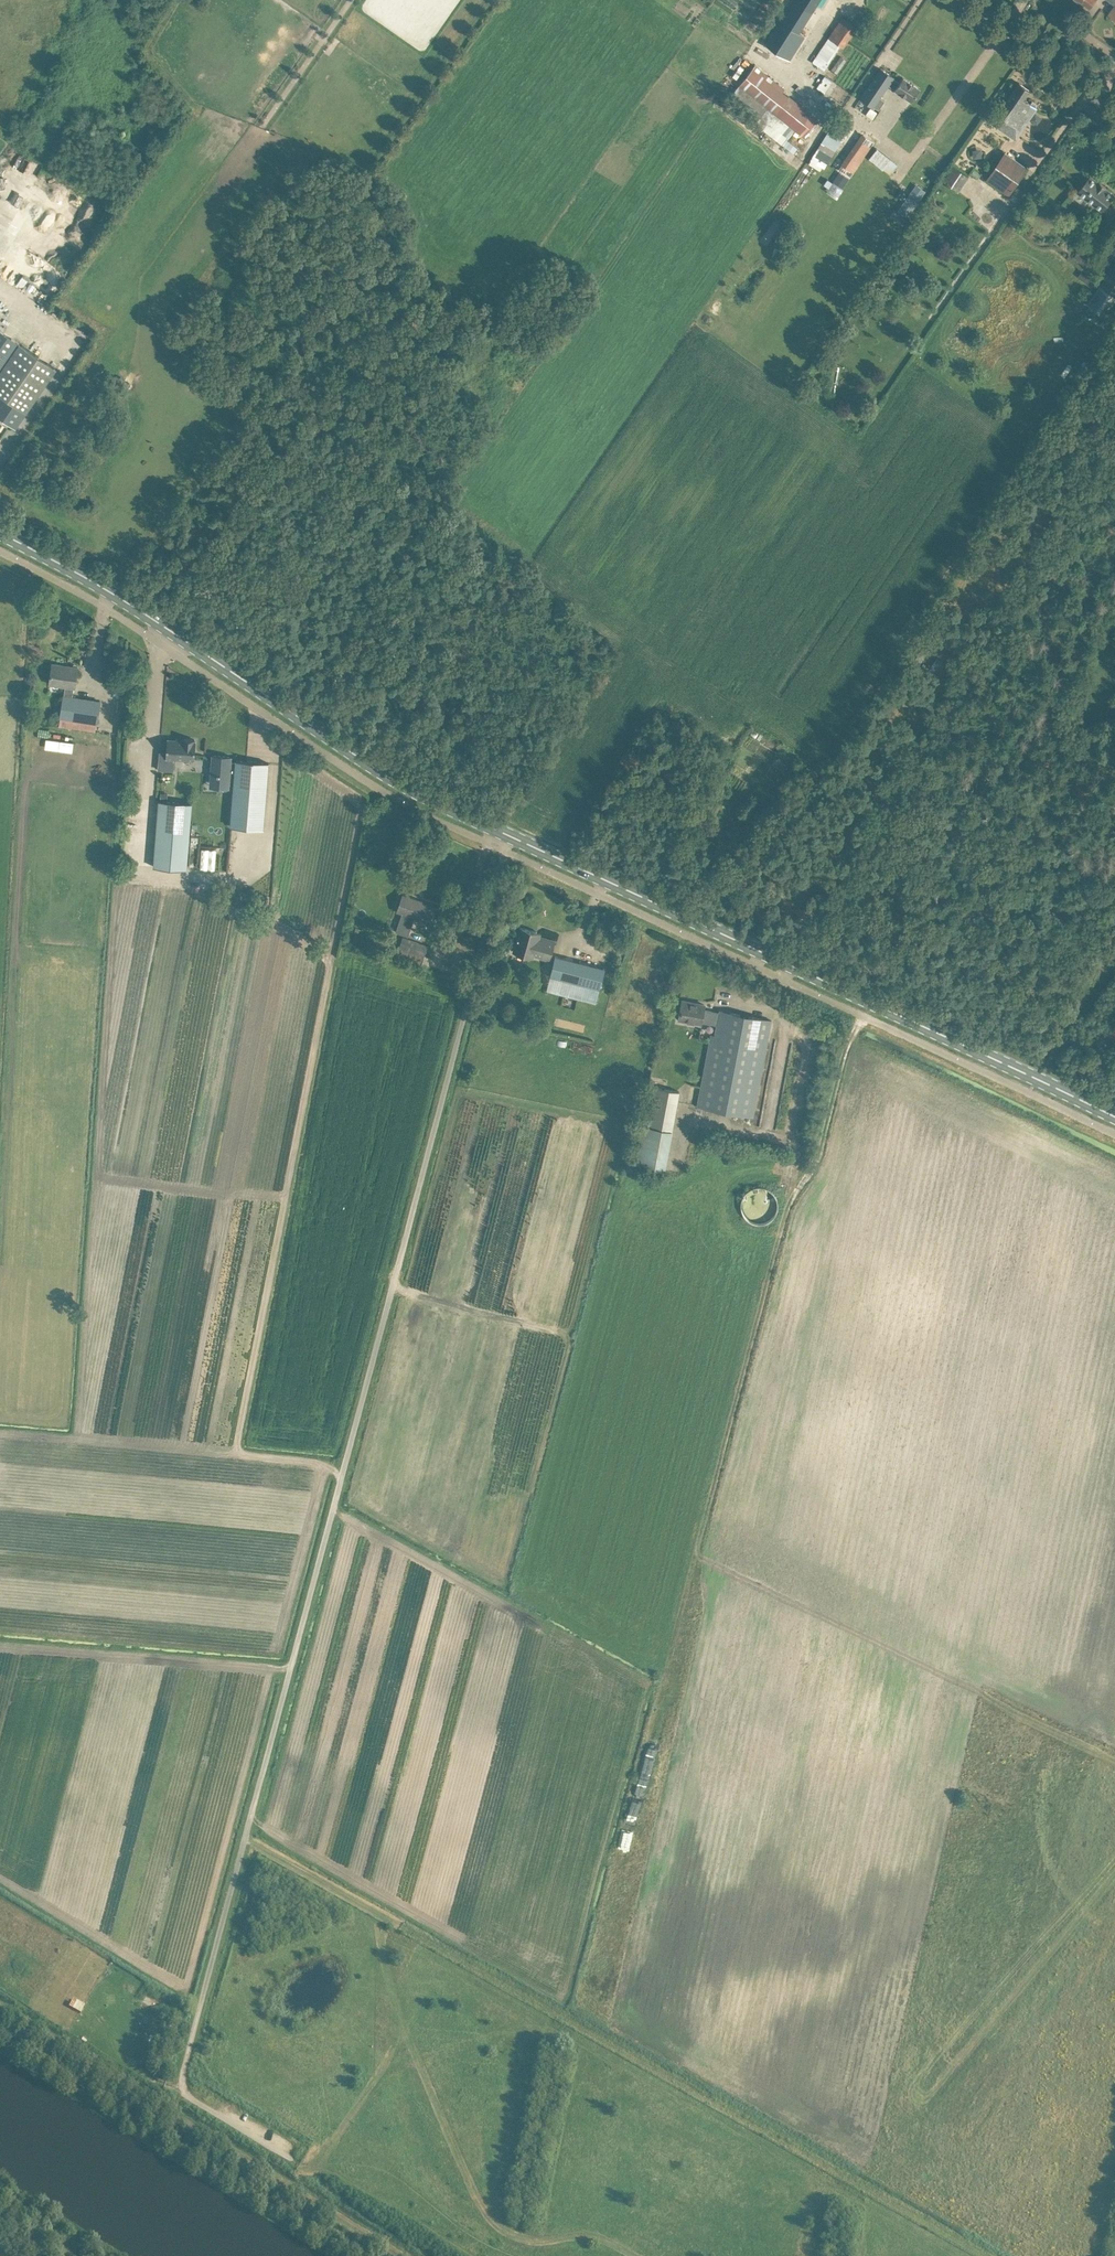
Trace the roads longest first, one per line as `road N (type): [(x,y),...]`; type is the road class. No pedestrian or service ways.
road 1 (unclassified): [(295,2164),(186,2095),(182,2079),(504,850)]
road 2 (unclassified): [(1114,1136),(504,850)]
road 3 (primary): [(1114,1116),(510,837)]
road 4 (primary): [(510,837),(363,760),(70,569),(0,533)]
road 5 (unclassified): [(504,850),(370,785),(152,638),(0,551)]
road 6 (track): [(402,1925),(248,1837)]
road 7 (tertiary): [(1114,109),(975,0)]

